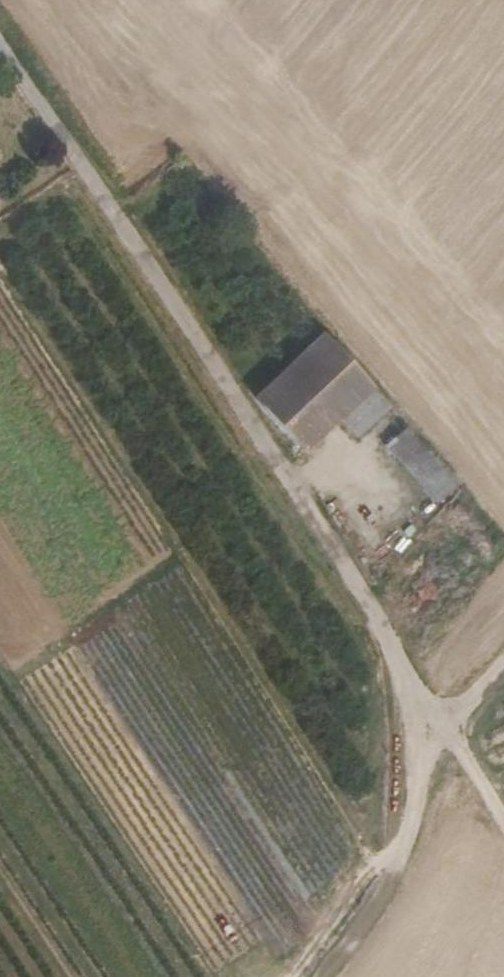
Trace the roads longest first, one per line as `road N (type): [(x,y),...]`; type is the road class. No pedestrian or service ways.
road 1 (track): [(69,142),(443,730)]
road 2 (track): [(443,730),(403,858),(321,976)]
road 3 (residential): [(0,41),(69,142)]
road 4 (track): [(443,730),(503,836)]

